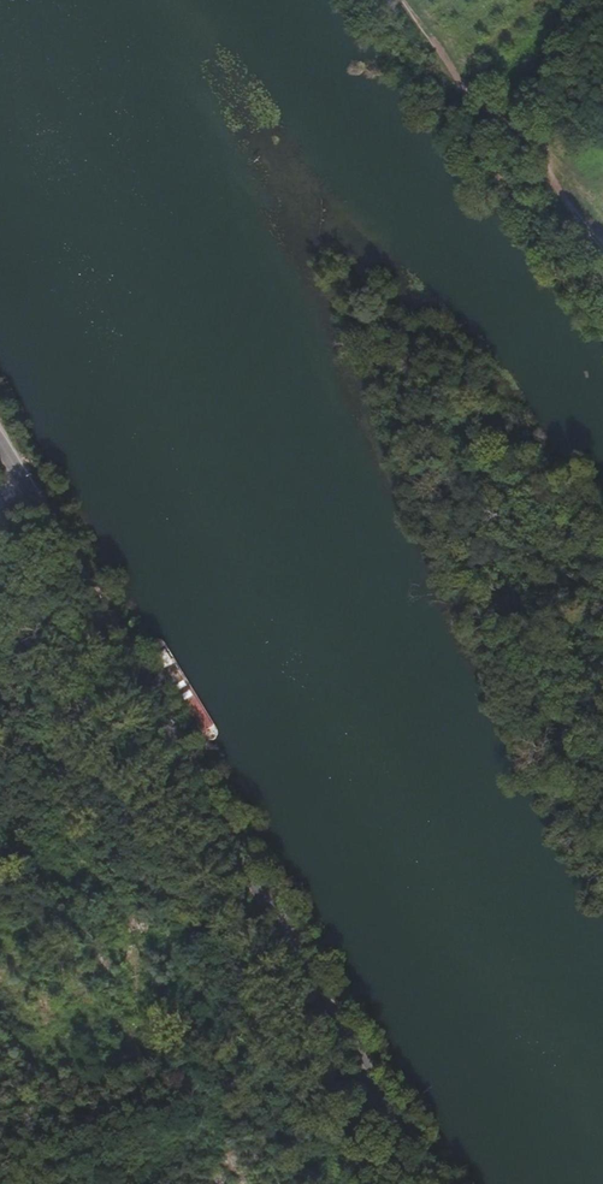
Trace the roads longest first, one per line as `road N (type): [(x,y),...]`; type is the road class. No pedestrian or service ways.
road 1 (tertiary): [(0,447),(426,1183)]

